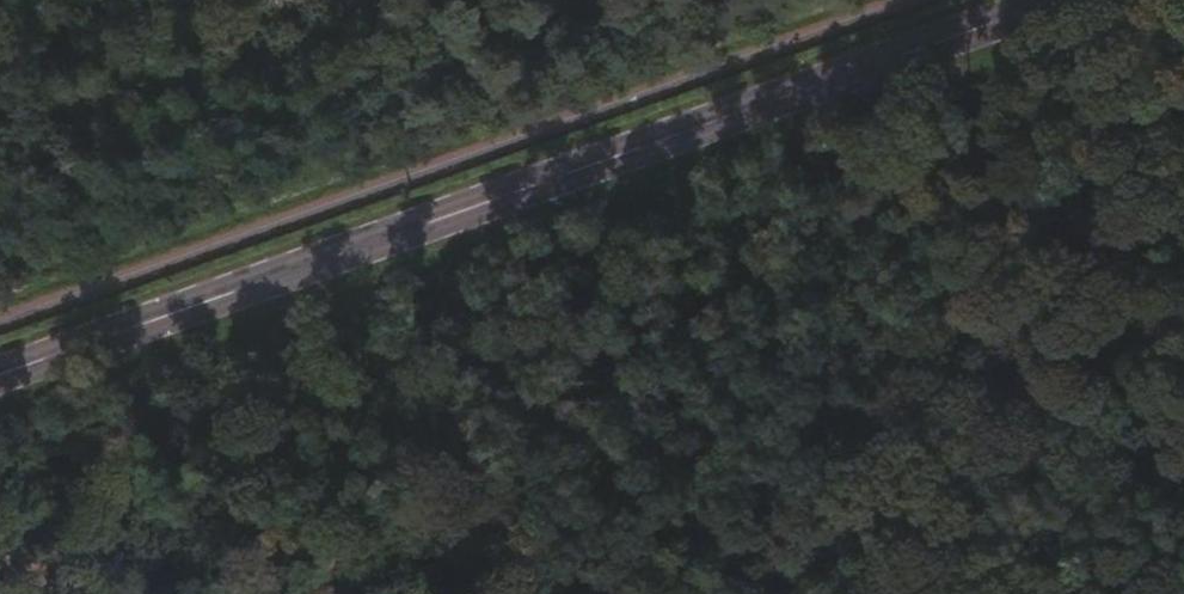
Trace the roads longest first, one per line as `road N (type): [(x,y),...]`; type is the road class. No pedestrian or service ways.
road 1 (primary): [(0,378),(1065,0)]

